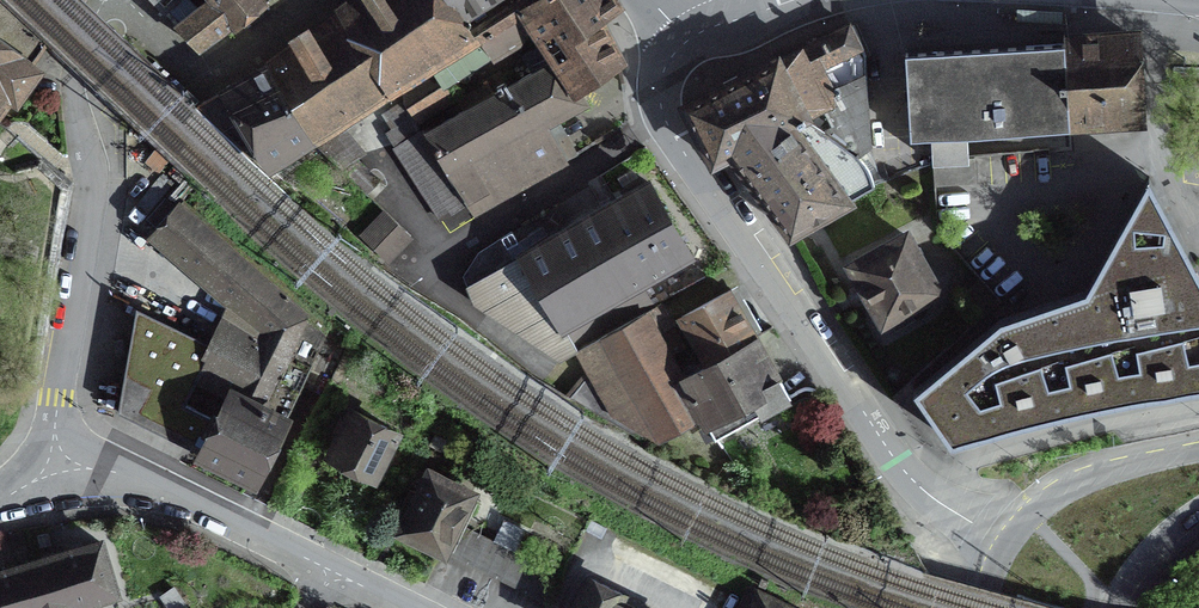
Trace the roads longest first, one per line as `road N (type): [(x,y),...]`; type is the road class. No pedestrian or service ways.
road 1 (residential): [(1000,550),(924,501),(663,118),(662,76),(687,40)]
road 2 (residential): [(56,462),(55,421),(91,178),(73,78),(106,0)]
road 3 (residential): [(347,572),(136,475),(56,462)]
road 4 (primary): [(1198,449),(1078,477),(1027,514),(1000,550)]
road 5 (primary): [(1113,607),(1198,517)]

